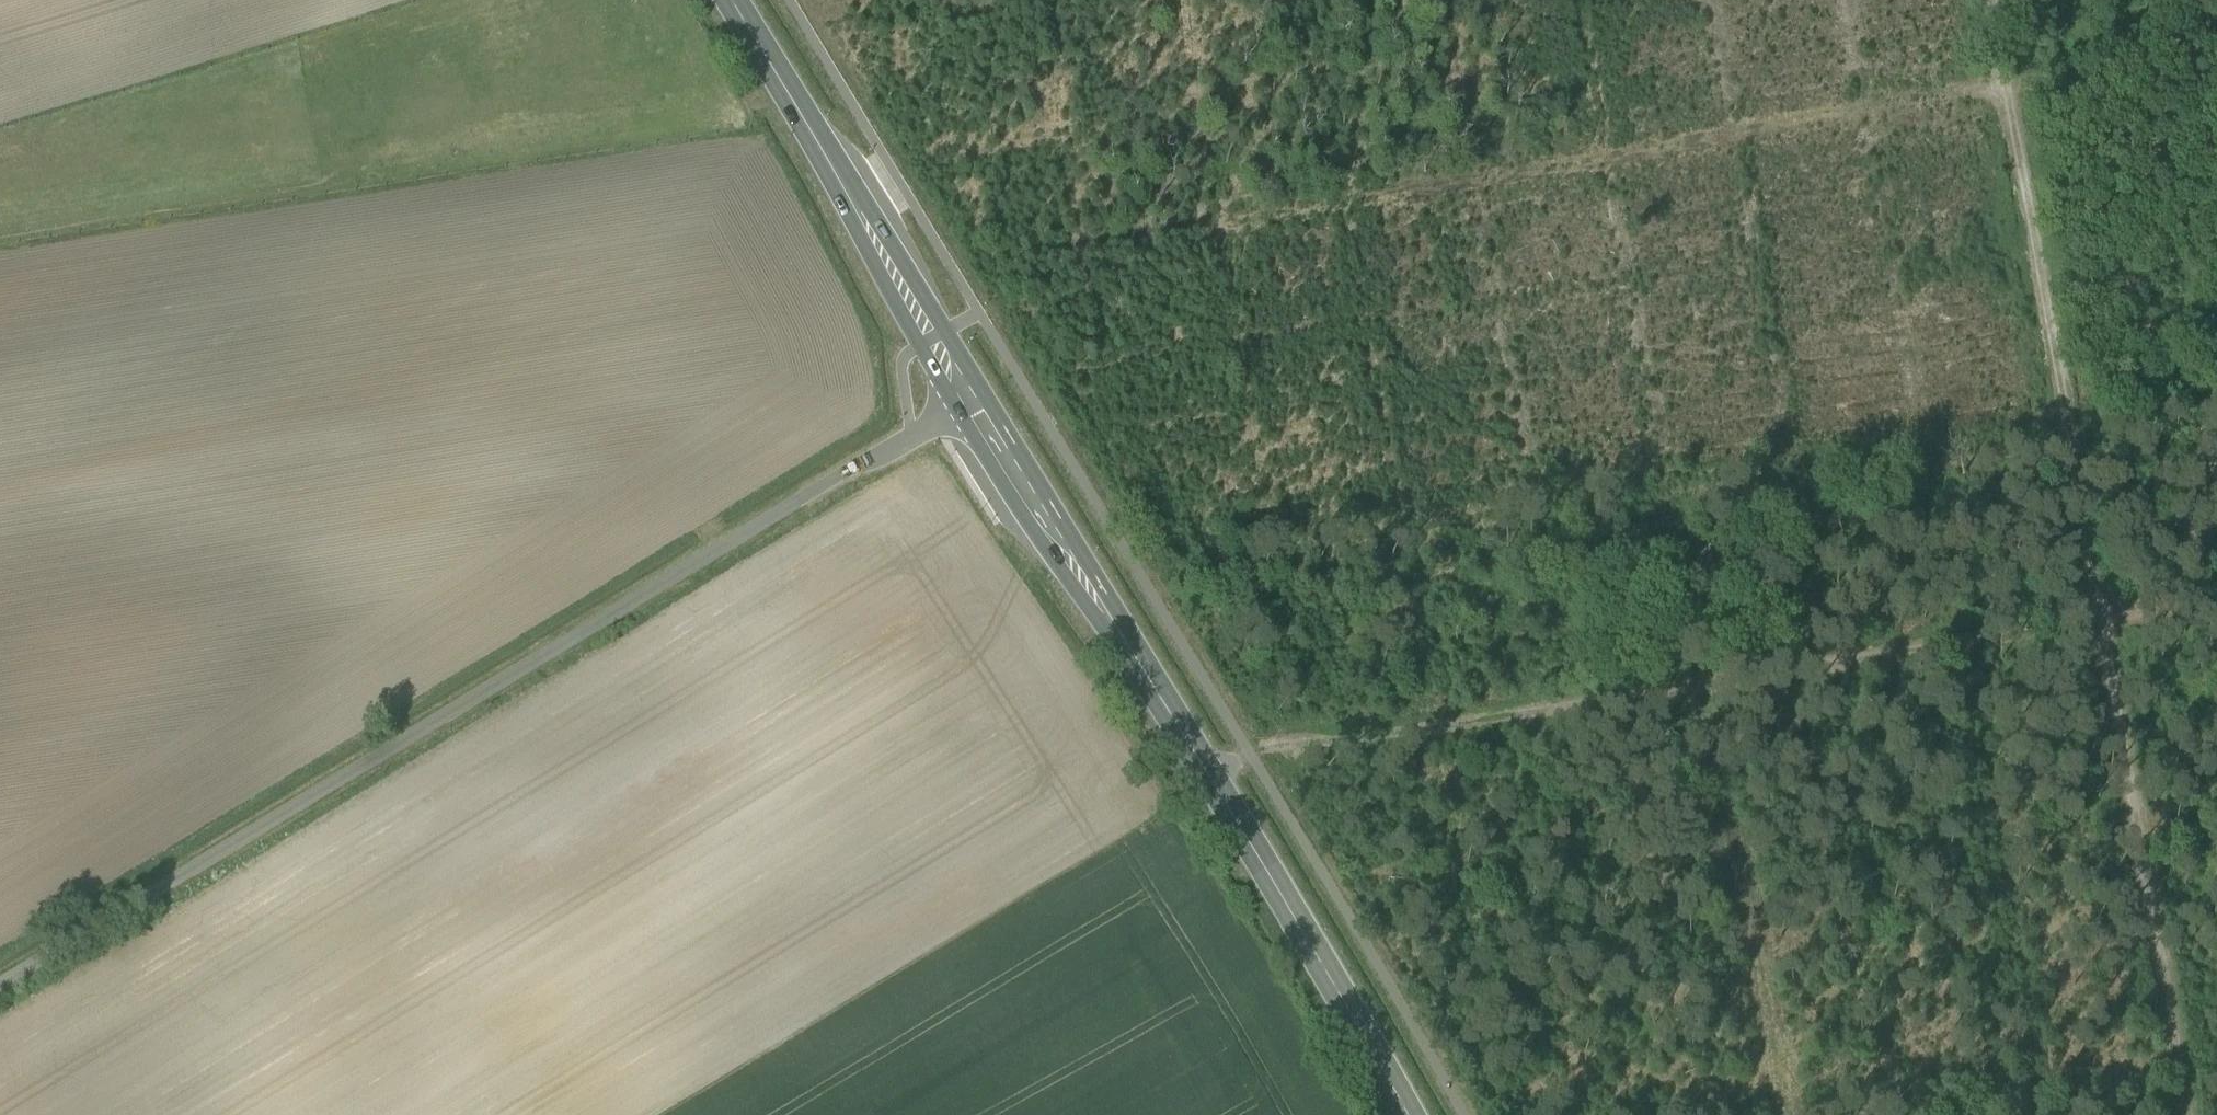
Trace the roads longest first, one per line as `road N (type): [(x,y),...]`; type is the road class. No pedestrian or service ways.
road 1 (track): [(2198,1114),(1955,0)]
road 2 (unclassified): [(967,385),(0,988)]
road 3 (primary): [(1417,1114),(1328,959),(967,385)]
road 4 (primary): [(967,385),(731,0)]

